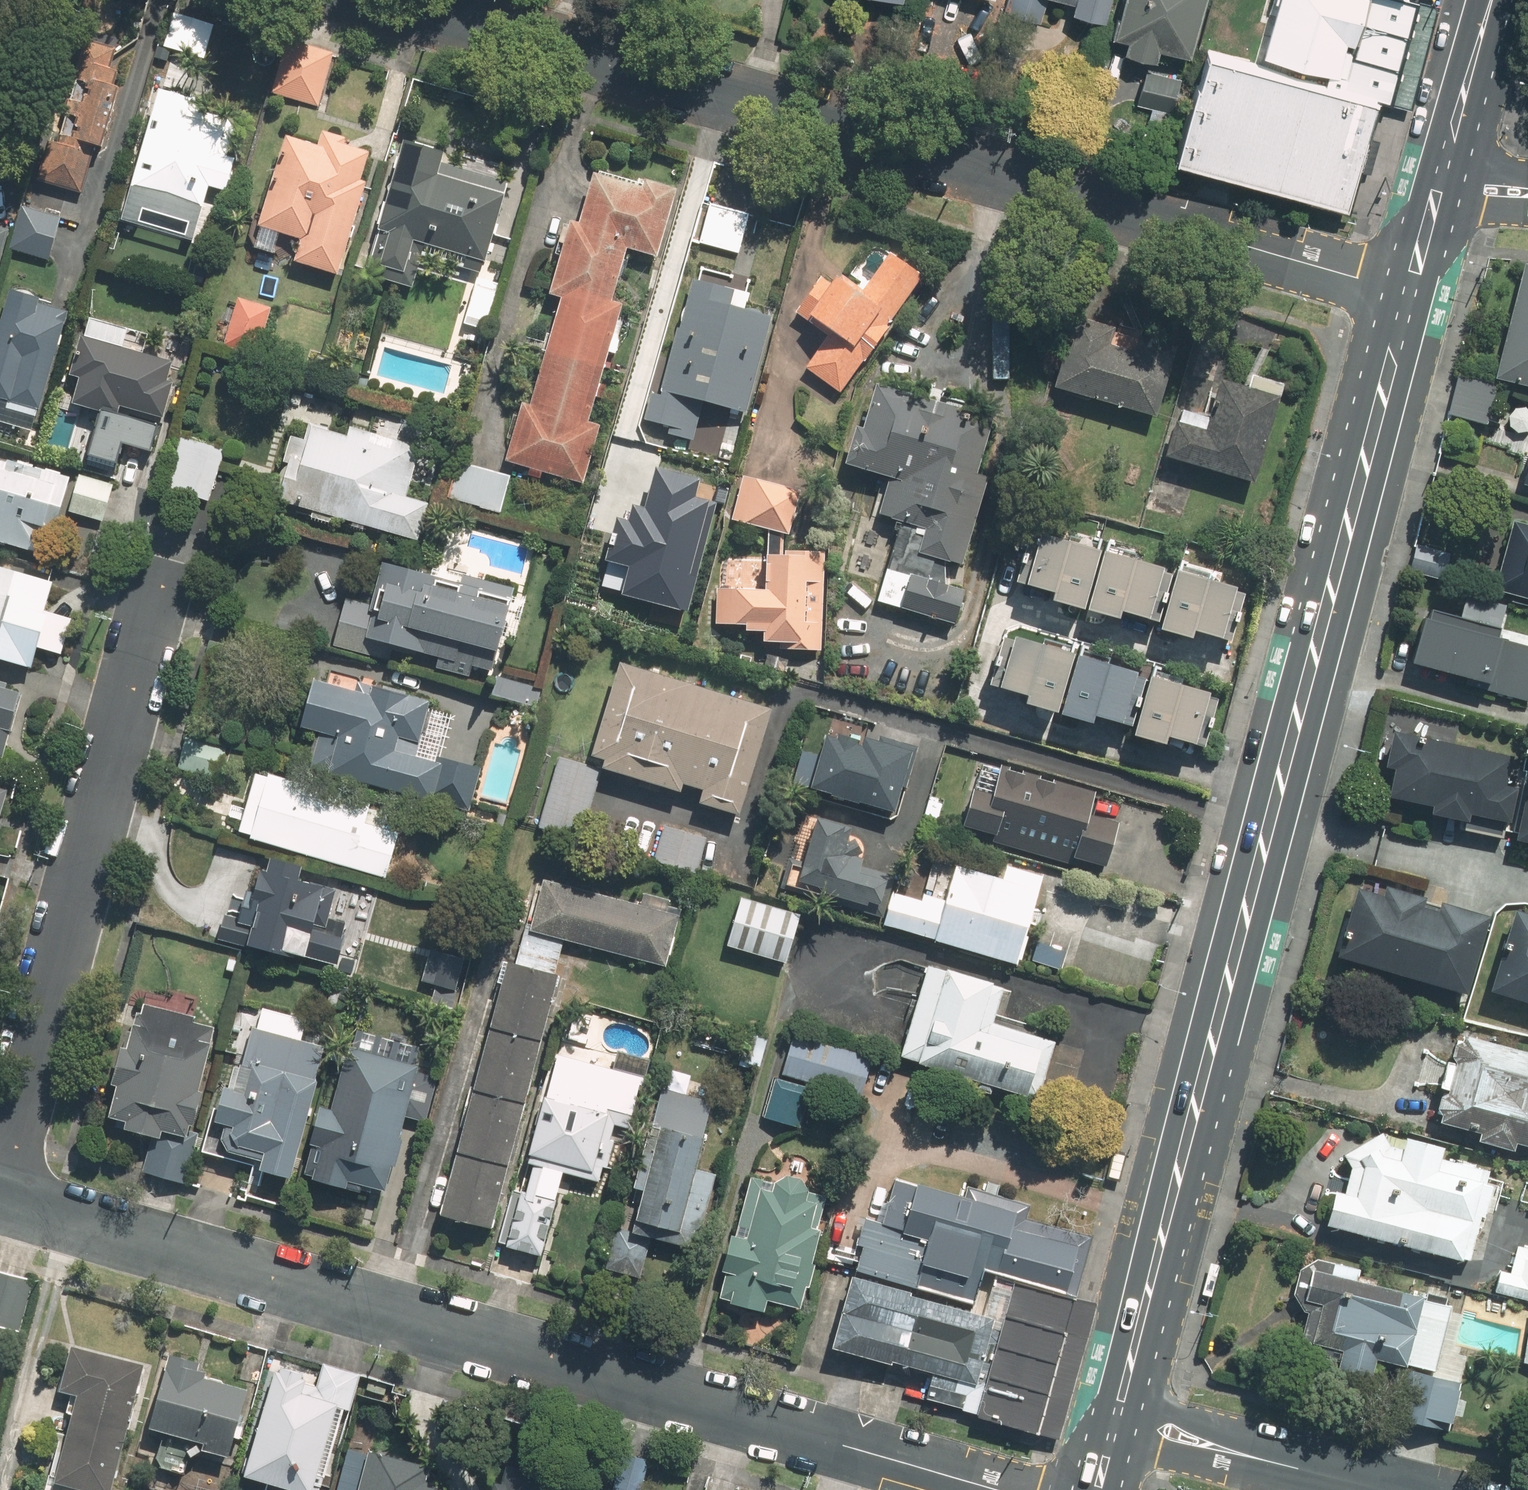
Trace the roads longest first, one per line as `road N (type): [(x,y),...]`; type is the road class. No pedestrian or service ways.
road 1 (primary): [(1405,294),(1117,1398)]
road 2 (residential): [(388,0),(1405,294)]
road 3 (residential): [(1002,1489),(0,1197)]
road 4 (residential): [(0,1188),(163,580)]
road 5 (residential): [(1117,1398),(1224,1431),(1259,1458)]
road 6 (primary): [(1483,0),(1444,151)]
road 7 (residential): [(1259,1458),(1201,1459),(1106,1439)]
road 8 (residential): [(1383,1489),(1259,1458)]

